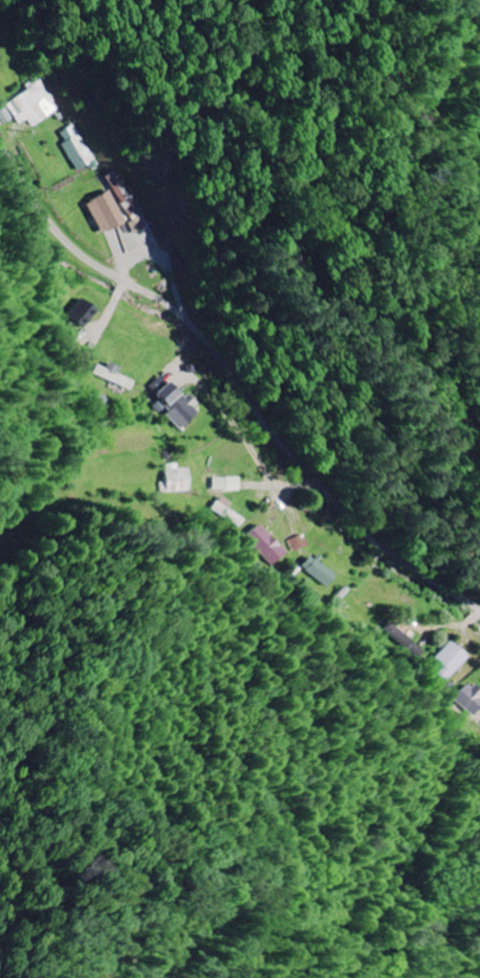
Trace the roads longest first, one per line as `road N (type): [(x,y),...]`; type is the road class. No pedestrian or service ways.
road 1 (residential): [(479,604),(354,516),(271,424),(191,316),(71,241),(0,135)]

